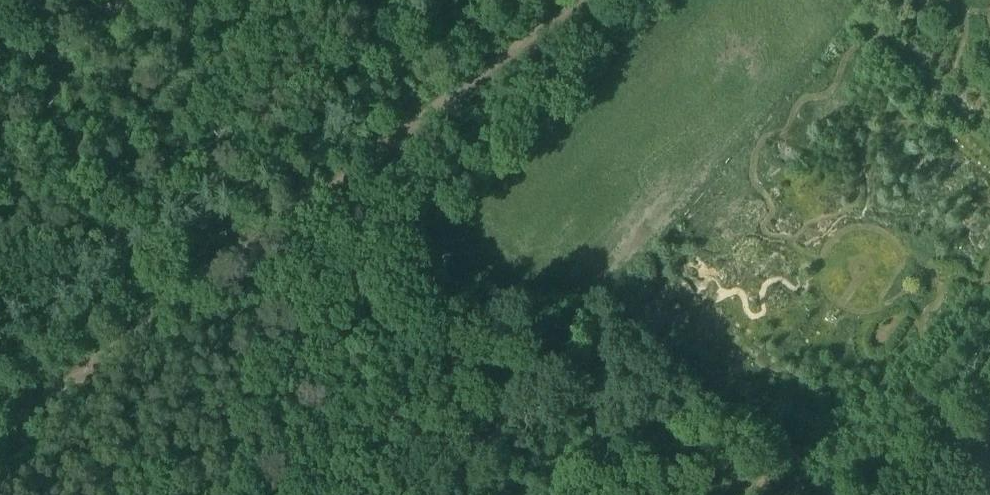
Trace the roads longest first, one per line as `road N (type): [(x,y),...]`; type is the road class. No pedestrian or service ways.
road 1 (track): [(0,430),(585,0)]
road 2 (track): [(0,4),(72,12),(160,0)]
road 3 (track): [(874,494),(989,387)]

